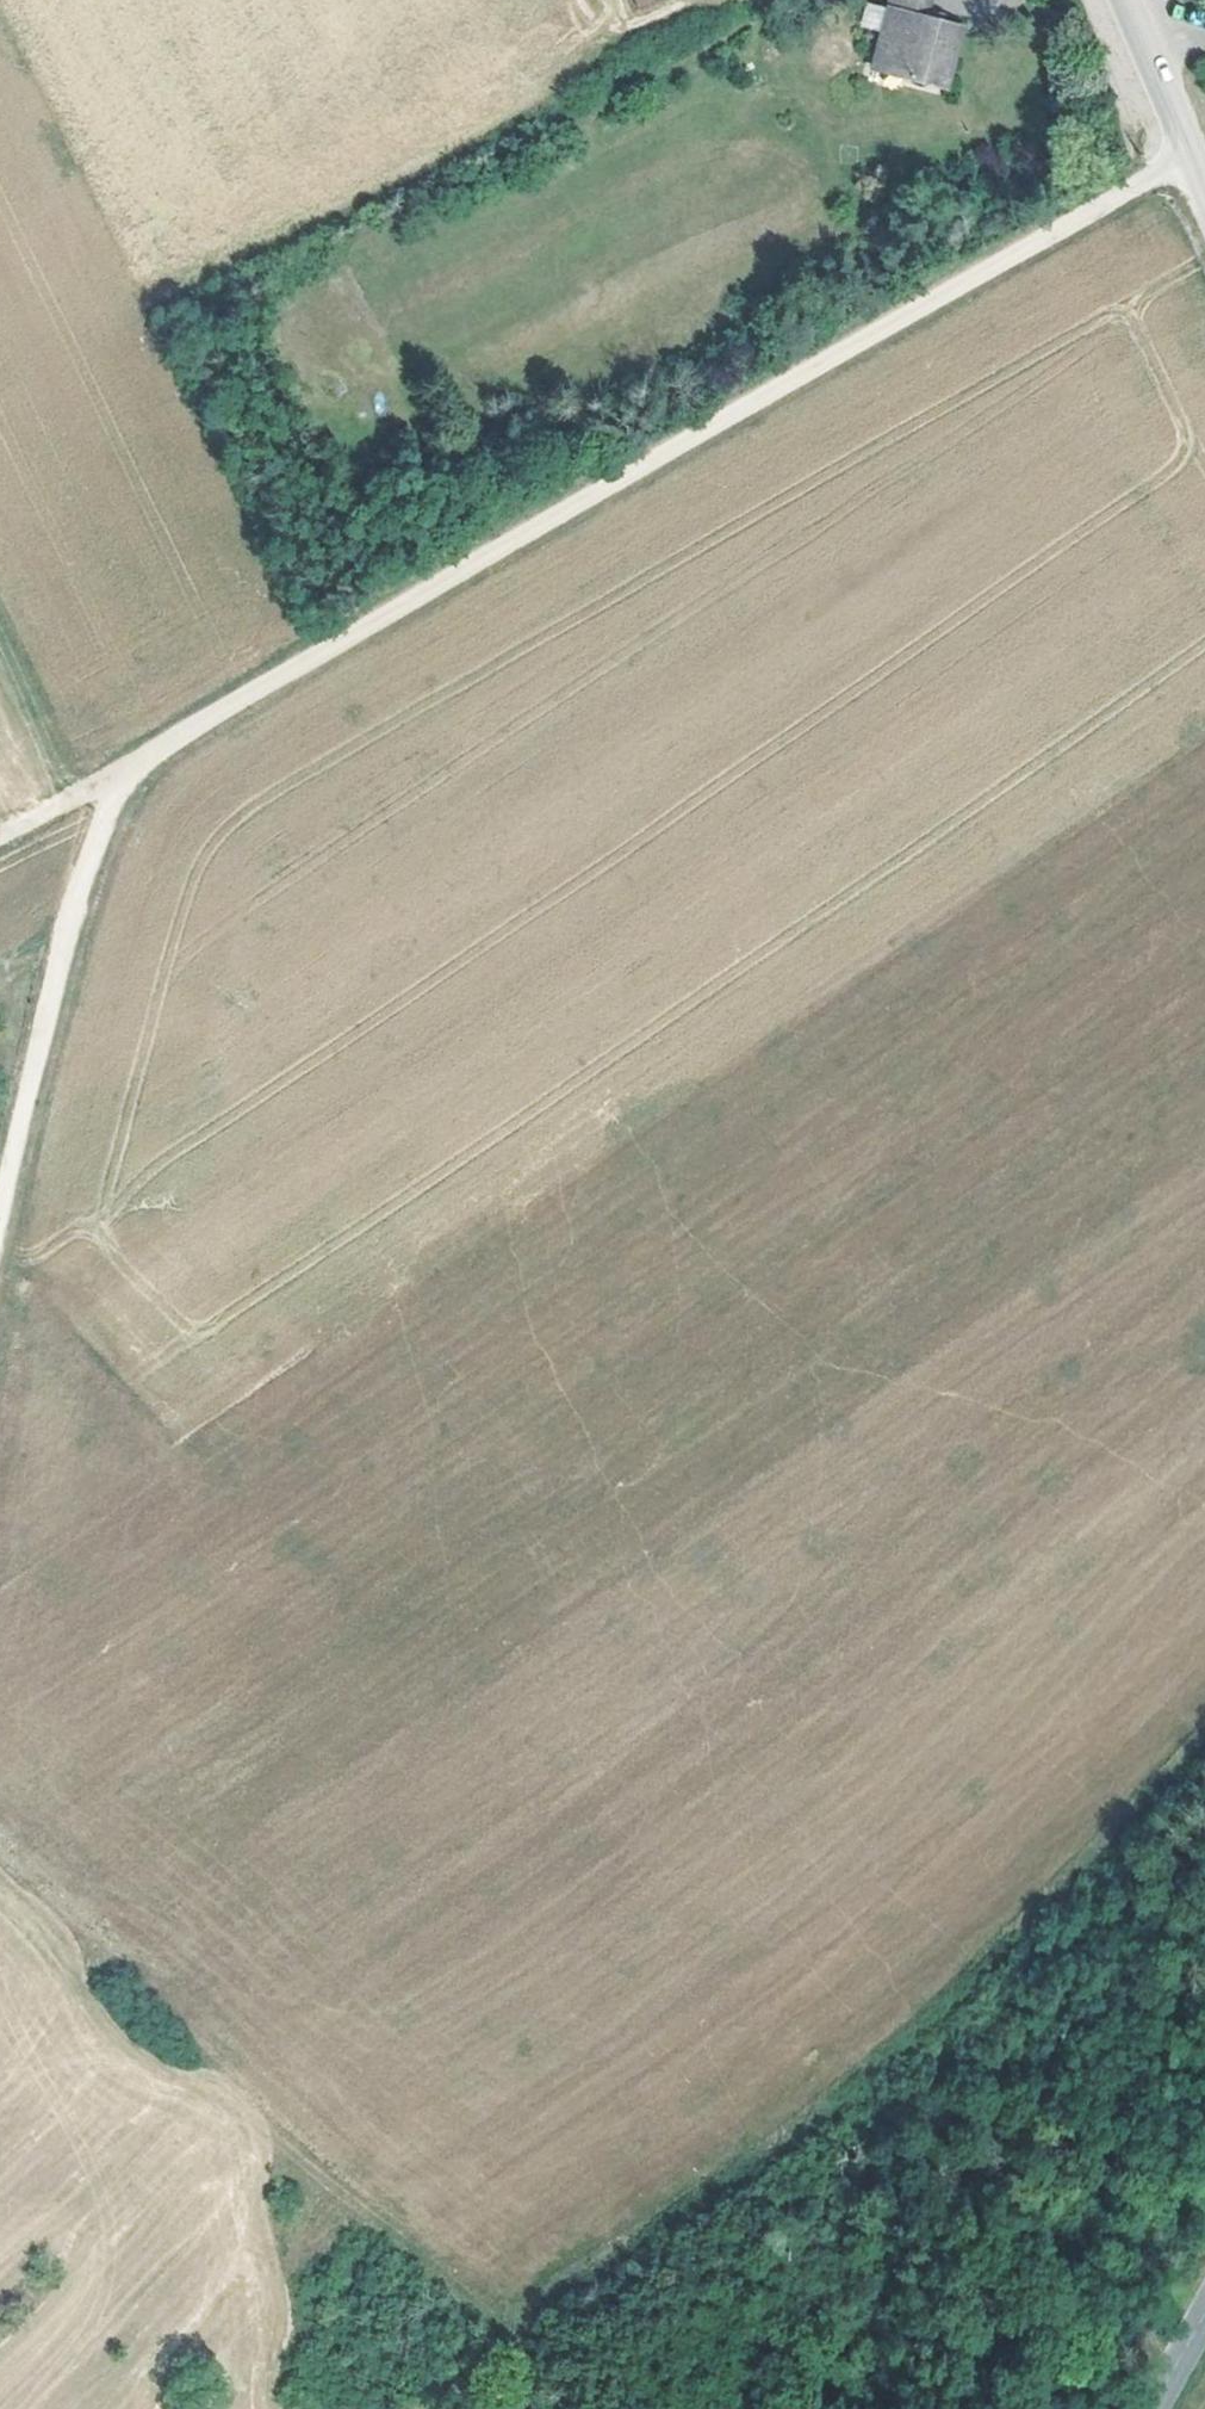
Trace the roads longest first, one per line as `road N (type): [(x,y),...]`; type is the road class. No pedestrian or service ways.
road 1 (track): [(1192,155),(144,754),(96,814),(0,1221)]
road 2 (tertiary): [(1204,185),(1128,0)]
road 3 (track): [(144,754),(0,832)]

